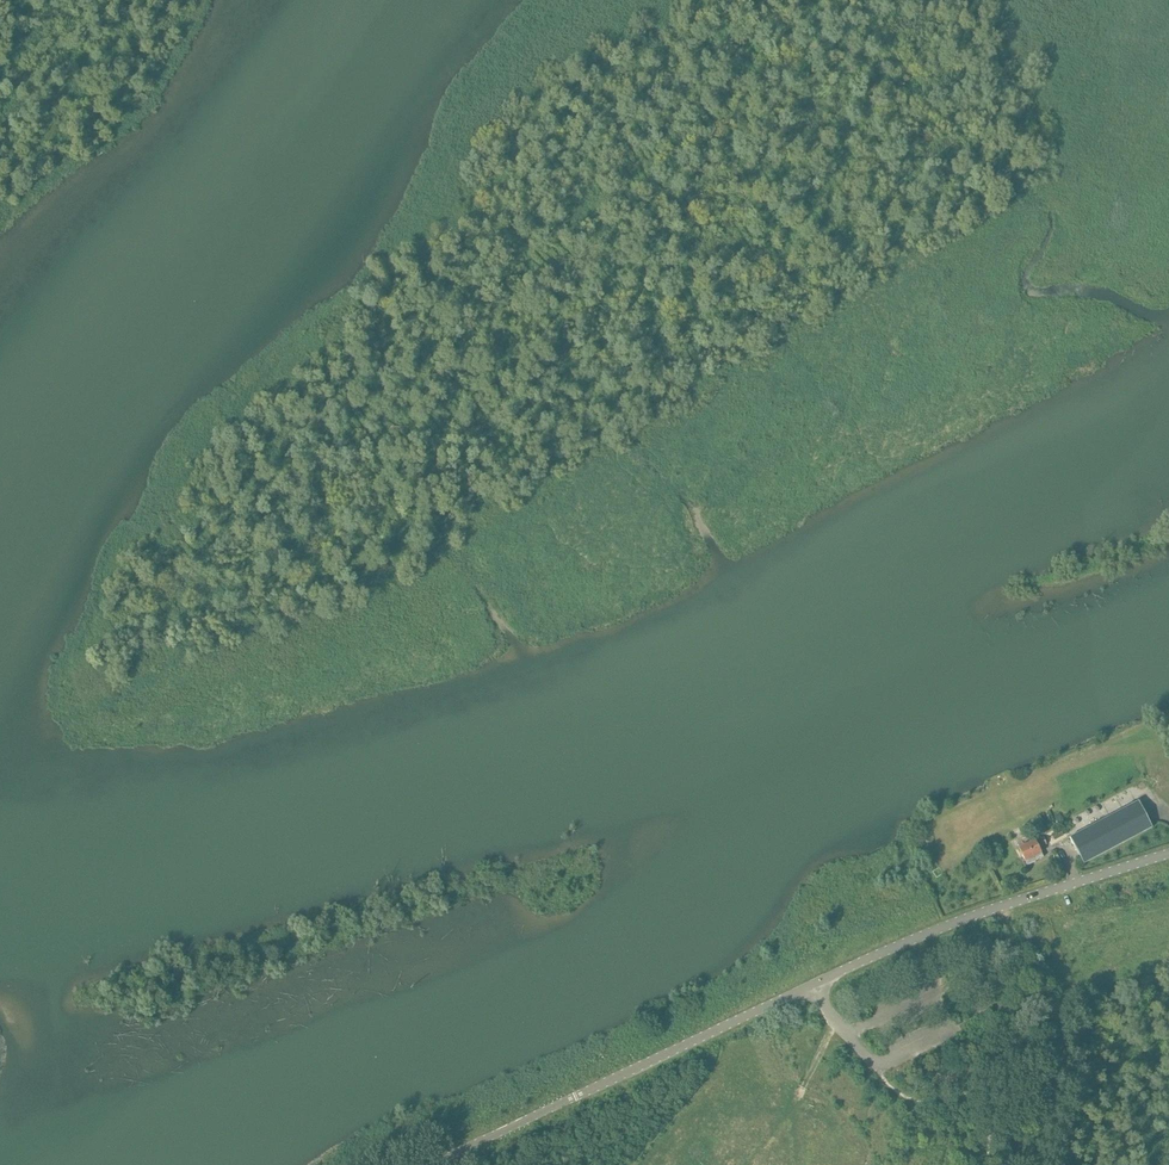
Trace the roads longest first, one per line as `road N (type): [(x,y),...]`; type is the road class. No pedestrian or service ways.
road 1 (unclassified): [(812,986),(429,1164)]
road 2 (unclassified): [(1168,854),(956,920),(812,986)]

